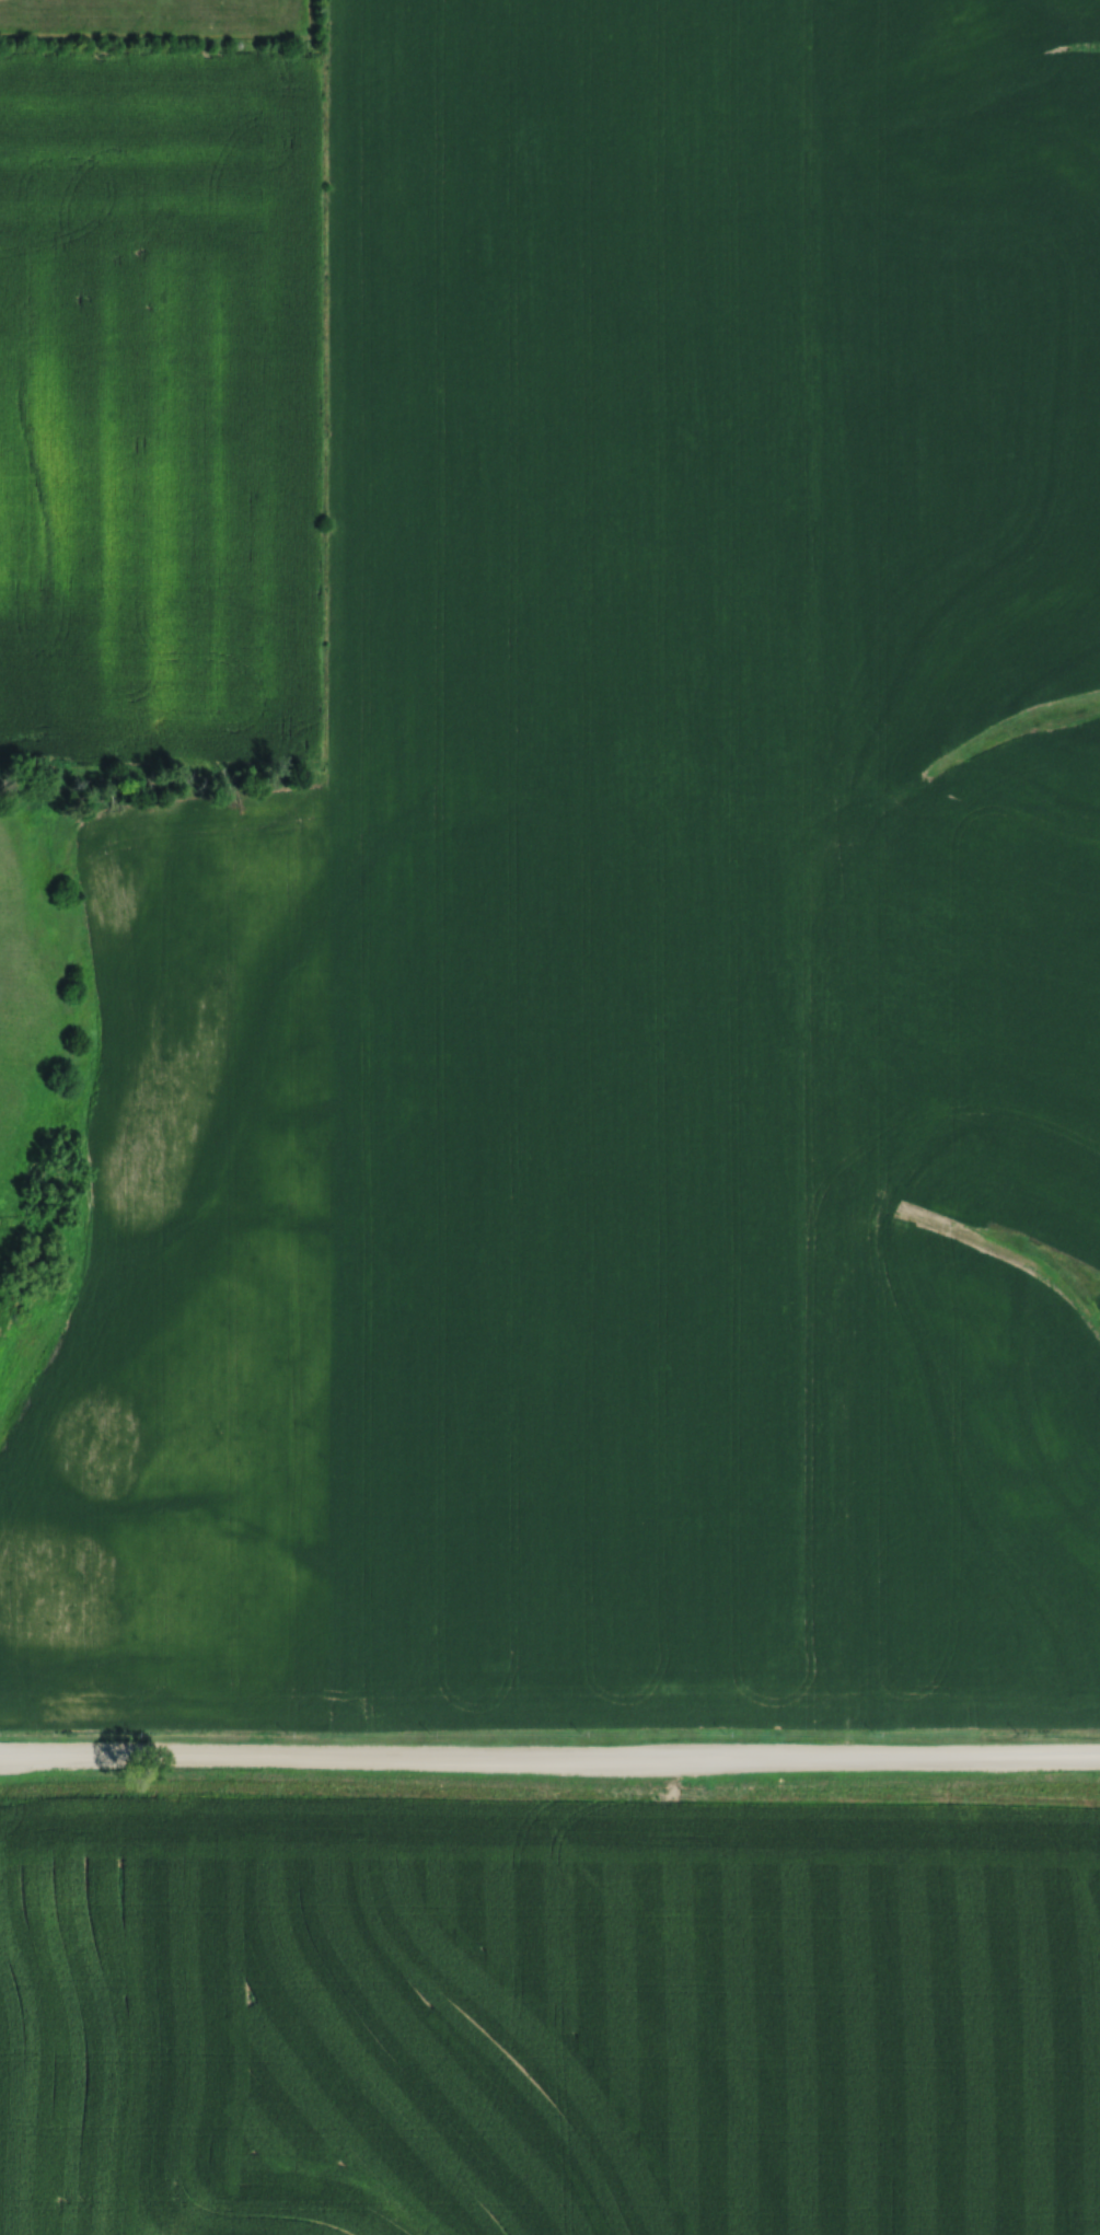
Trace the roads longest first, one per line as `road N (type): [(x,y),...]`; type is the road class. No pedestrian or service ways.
road 1 (tertiary): [(1099,1753),(0,1753)]

